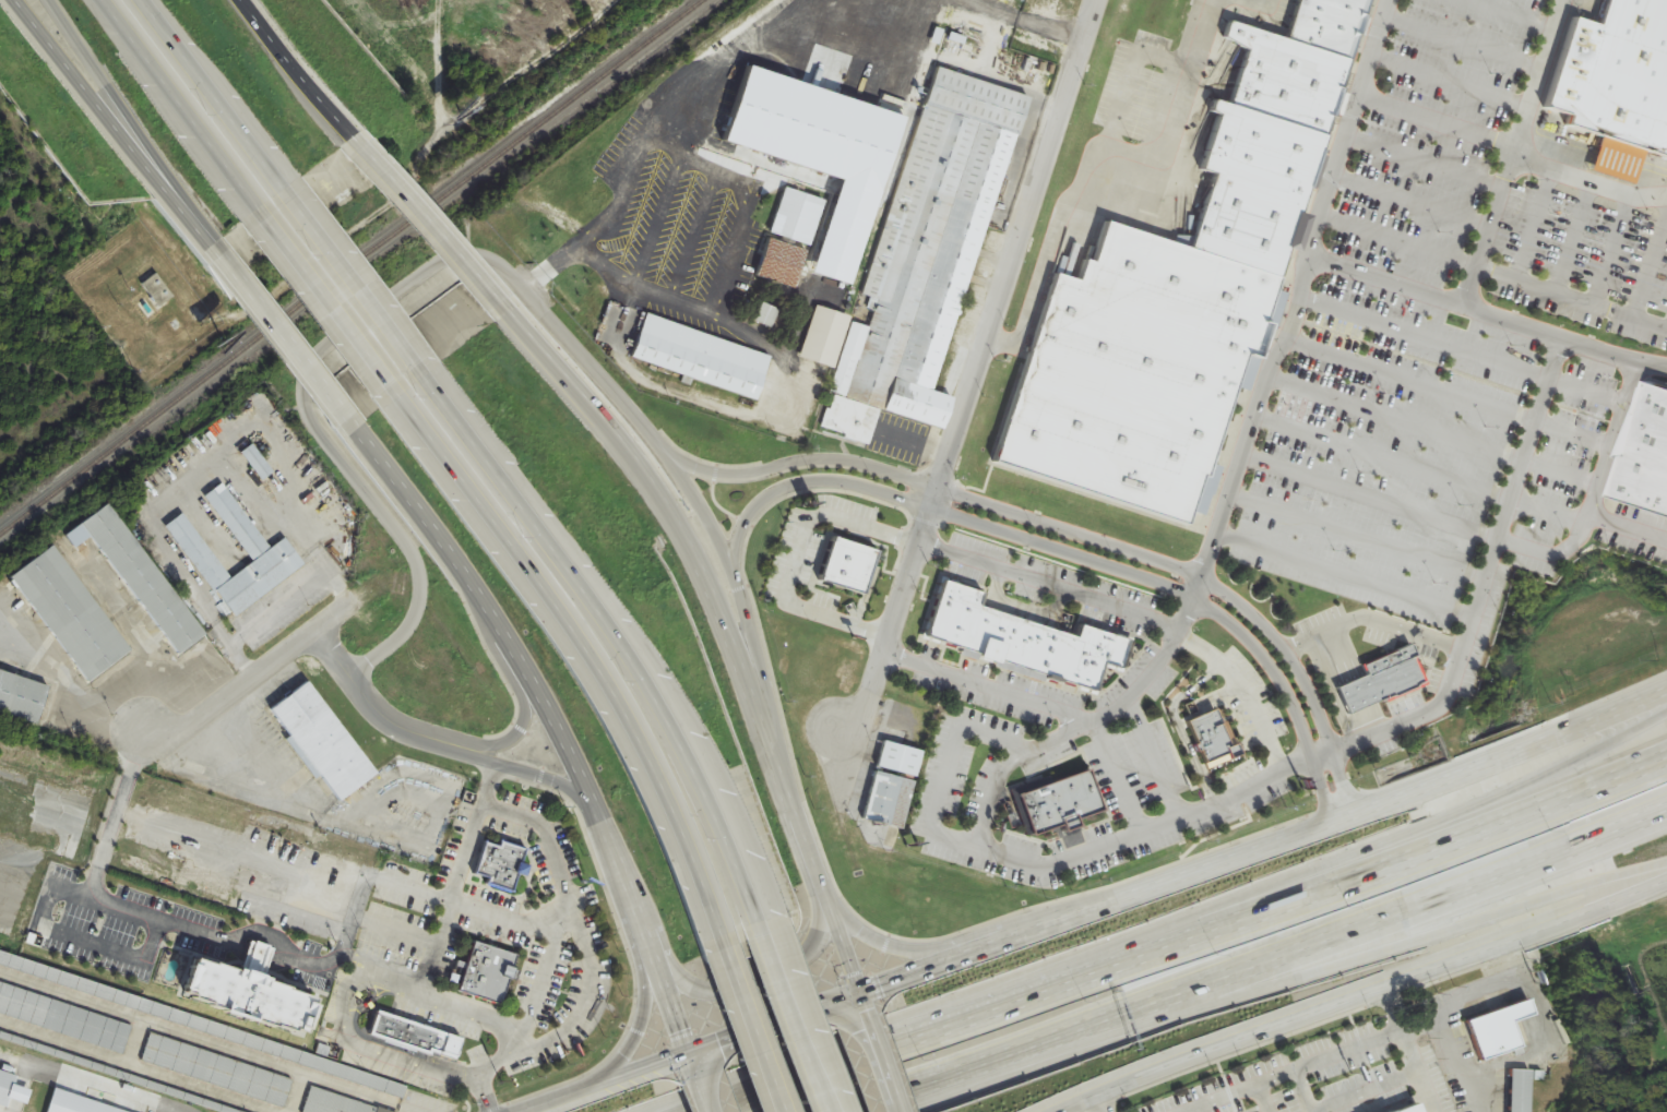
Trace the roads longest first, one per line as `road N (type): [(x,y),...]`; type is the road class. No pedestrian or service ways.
road 1 (residential): [(761,708),(740,587),(706,511),(646,423),(497,260),(472,254),(446,258),(362,309),(315,358),(311,422),(401,537),(421,579),(409,624),(353,677)]
road 2 (motorway): [(1666,756),(1429,857),(1132,954),(702,1111)]
road 3 (secondary): [(1666,679),(1356,814),(862,994)]
road 4 (residential): [(1356,814),(1325,717),(1288,650),(1233,594),(866,465),(805,458),(760,475),(716,477),(674,463)]
road 5 (residential): [(740,587),(738,543),(753,507),(793,486),(830,482),(1153,583),(1222,617),(1276,674),(1309,742),(1330,823)]
road 6 (secondary): [(862,994),(716,590),(631,456),(507,314)]
road 7 (motorway): [(946,1074),(1666,807)]
road 8 (motorway): [(761,924),(721,817),(642,670),(428,370)]
road 9 (secondary): [(1080,1111),(1666,864)]
road 10 (motorway): [(400,396),(642,741),(699,862),(723,936)]
road 11 (motorway): [(1666,702),(1132,954)]
road 12 (residential): [(838,730),(866,707),(985,336)]
road 13 (motorway): [(946,1074),(1333,956)]
road 14 (residential): [(985,336),(1092,0)]
road 15 (motorway): [(1333,956),(1666,852)]
road 16 (secondary): [(16,0),(214,244)]
road 17 (secondary): [(635,912),(683,977),(719,990),(807,956),(818,936),(817,875)]
road 18 (motorway): [(55,0),(214,244)]
road 19 (secondary): [(591,800),(687,1051)]
road 20 (motorway): [(104,0),(260,207)]
road 21 (residential): [(144,736),(195,721),(350,602)]
road 22 (motorway): [(289,189),(145,0)]
road 23 (motorway): [(260,207),(400,396)]
road 24 (secondary): [(214,244),(357,430)]
road 25 (secondary): [(507,314),(356,136)]
road 26 (motorway): [(428,370),(289,189)]
road 27 (residential): [(311,633),(401,730),(467,750)]
road 28 (motorway): [(829,1111),(761,924)]
road 29 (secondary): [(635,912),(632,944),(645,1011),(626,1049),(586,1088)]
road 30 (secondary): [(977,947),(890,943),(865,931),(817,875)]
road 31 (secondary): [(357,430),(471,579)]
road 32 (motorway): [(723,936),(784,1111)]
road 33 (secondary): [(862,994),(687,1051)]
road 34 (secondary): [(687,1051),(520,1111)]
road 35 (secondary): [(356,136),(249,0)]
road 36 (residential): [(467,750),(591,800)]
road 37 (secondary): [(532,681),(591,800)]
road 38 (motorway): [(828,1111),(946,1074)]

